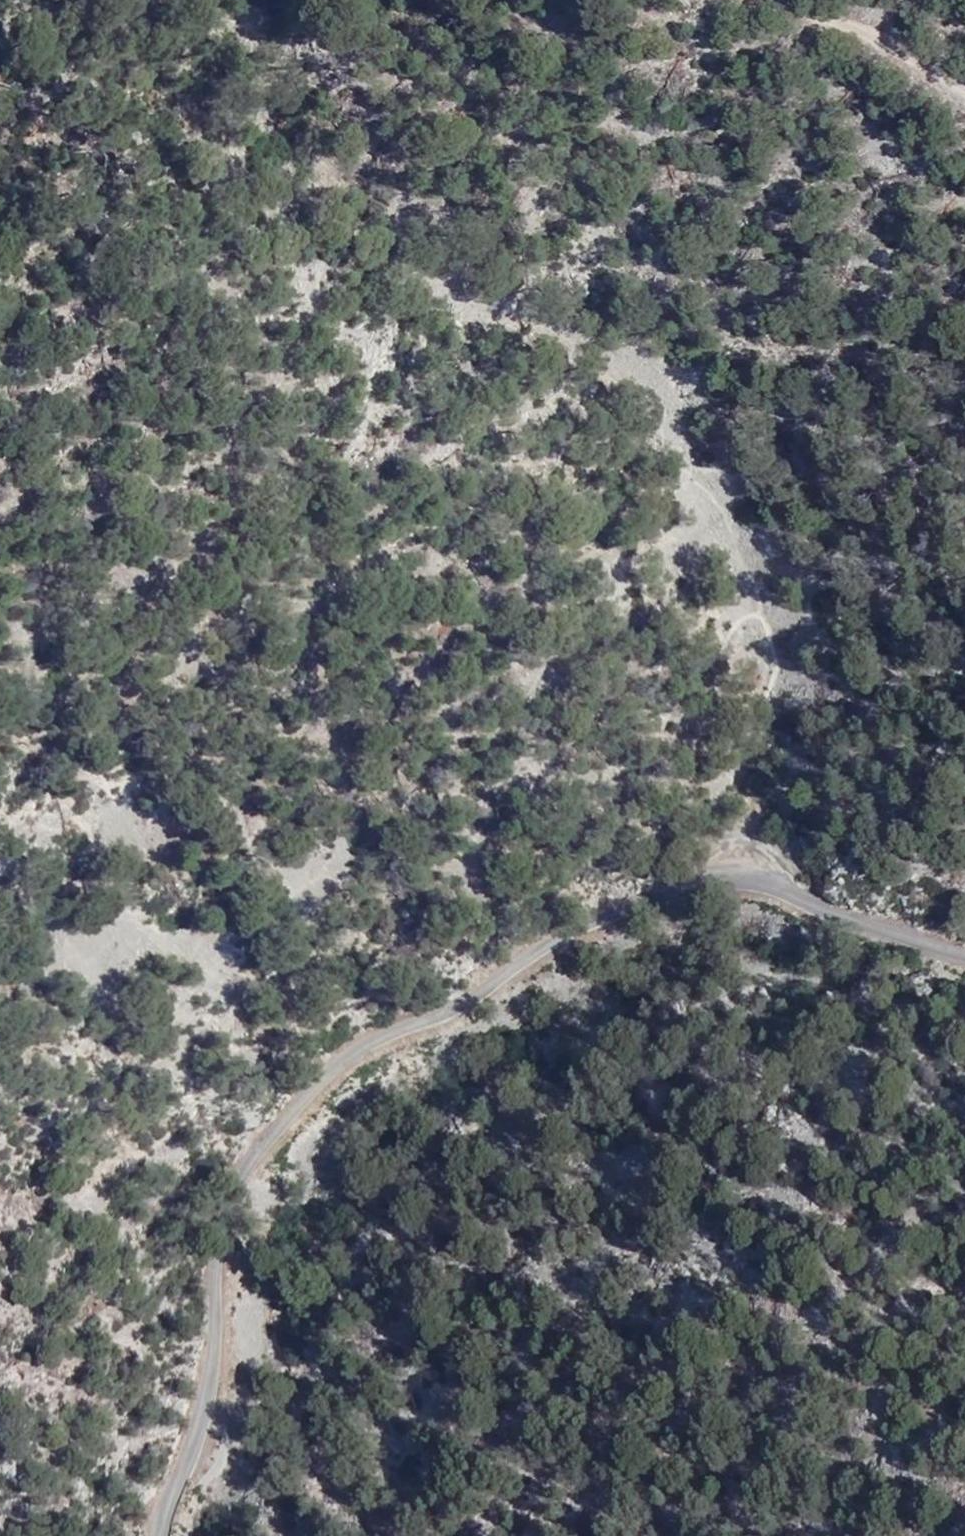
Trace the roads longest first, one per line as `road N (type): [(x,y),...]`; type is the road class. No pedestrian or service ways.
road 1 (unclassified): [(964,967),(772,896),(726,889),(665,898),(553,942),(466,1008),(358,1053),(287,1124),(250,1174),(225,1248),(220,1355),(200,1434),(168,1501),(166,1535)]
road 2 (track): [(766,0),(870,37),(964,97)]

